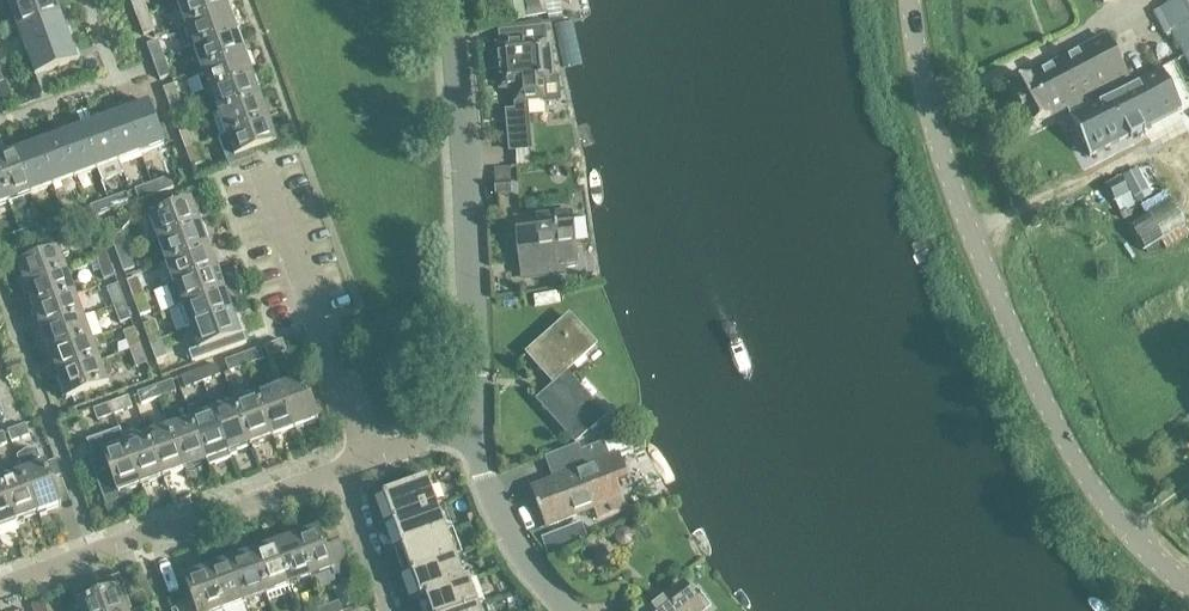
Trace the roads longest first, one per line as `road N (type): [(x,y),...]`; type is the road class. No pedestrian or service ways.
road 1 (unclassified): [(1188,588),(1124,529),(1076,462),(909,56),(906,0)]
road 2 (residential): [(478,419),(452,0)]
road 3 (residential): [(0,586),(339,470)]
road 4 (residential): [(369,456),(254,163)]
road 5 (residential): [(571,610),(507,530),(478,419)]
road 6 (residential): [(389,610),(339,470)]

